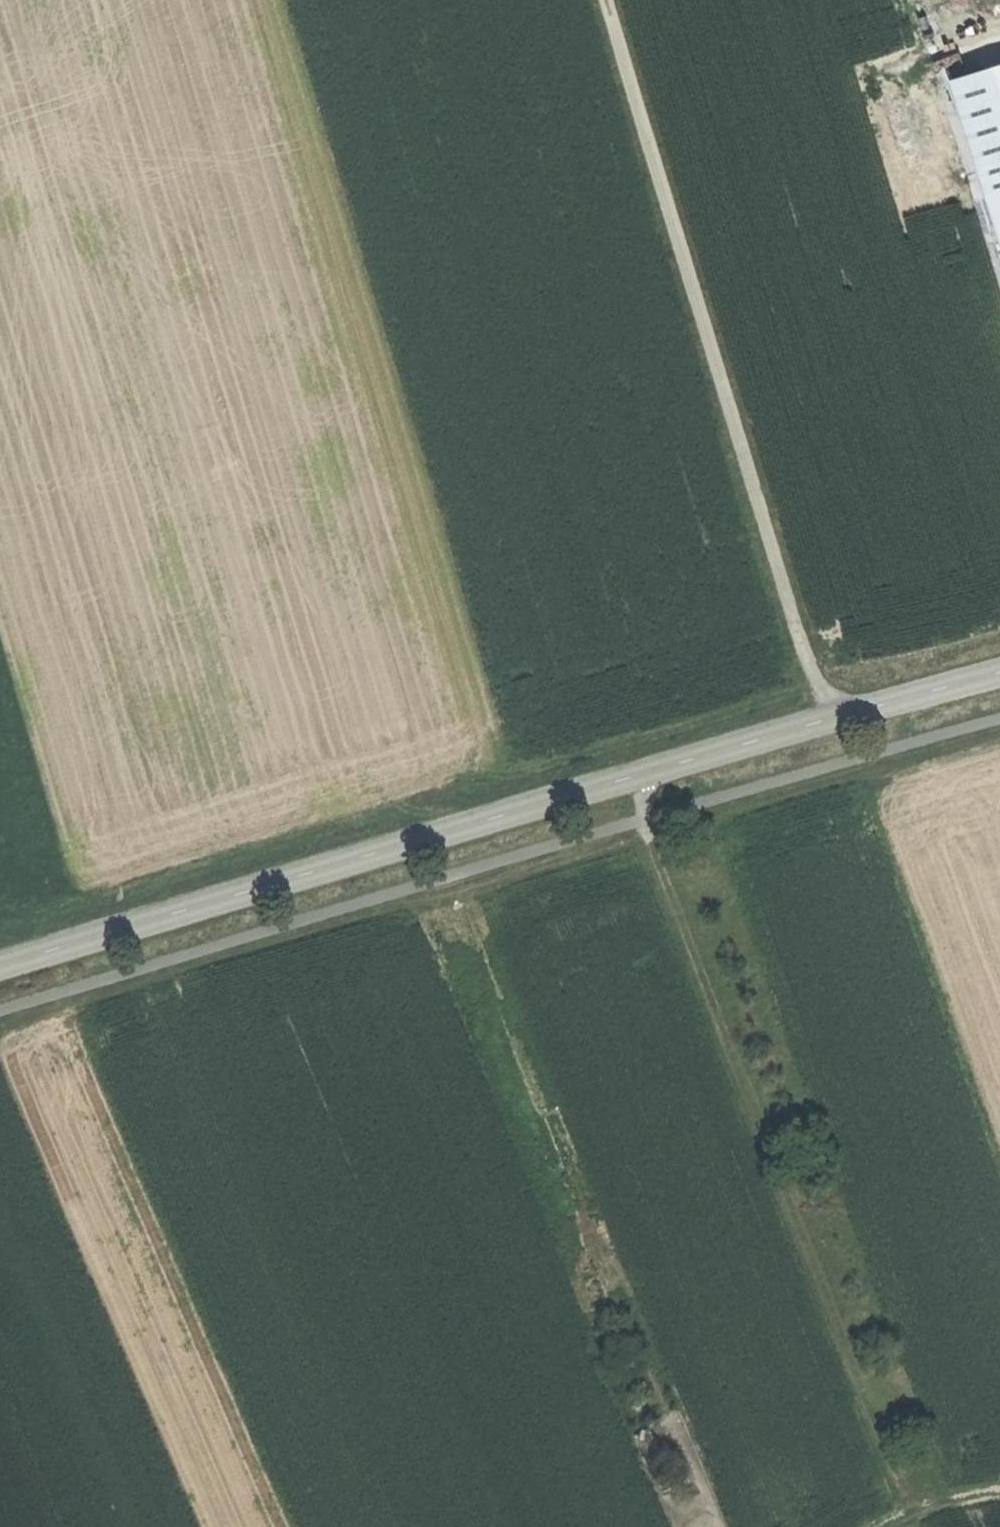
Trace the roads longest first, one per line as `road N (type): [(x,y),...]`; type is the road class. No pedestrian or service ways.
road 1 (tertiary): [(999,678),(828,722),(0,969)]
road 2 (track): [(828,722),(606,0)]

